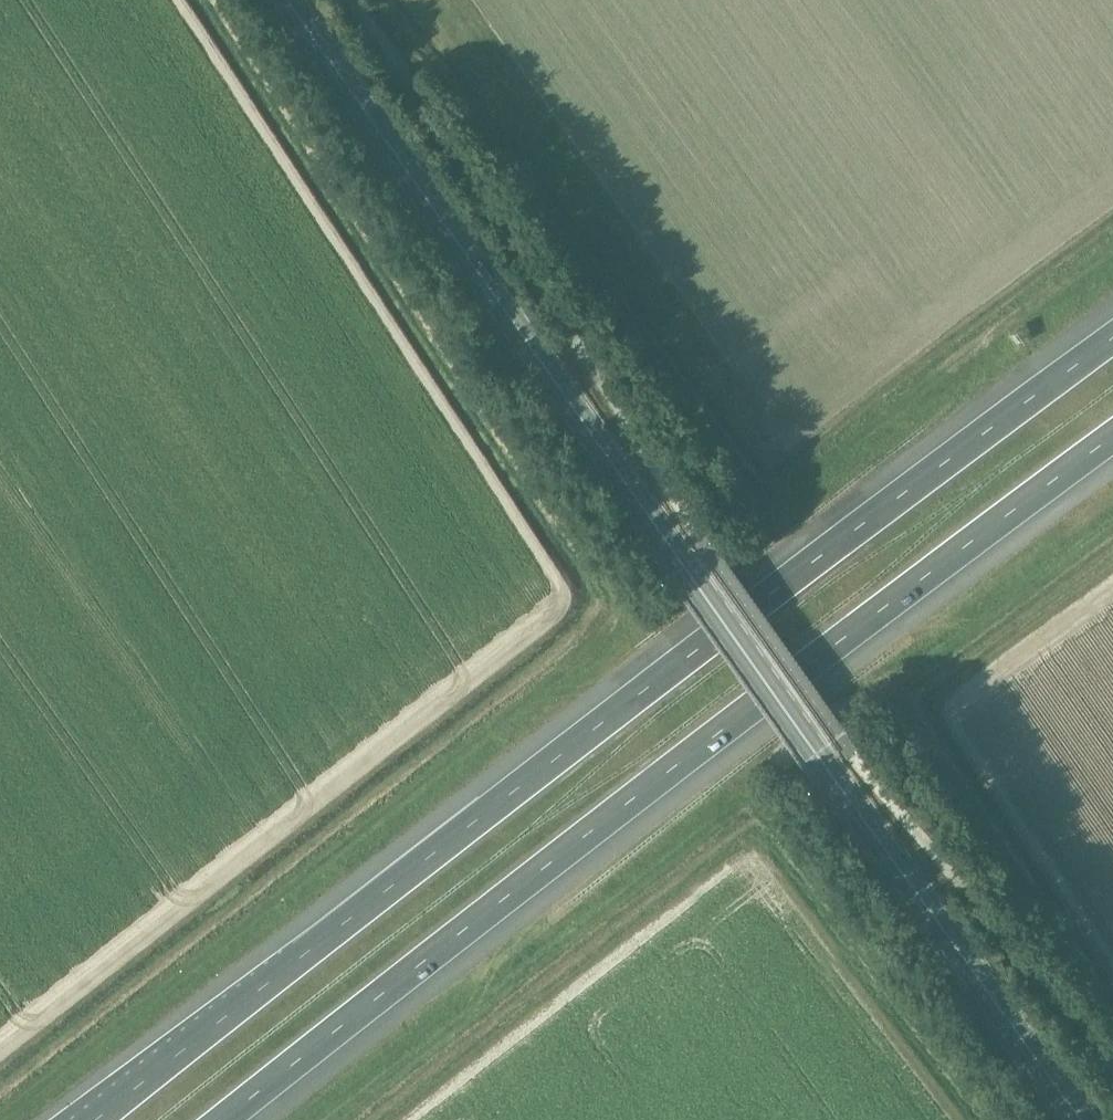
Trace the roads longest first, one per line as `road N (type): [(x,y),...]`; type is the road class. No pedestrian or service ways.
road 1 (secondary): [(1082,1119),(288,0)]
road 2 (motorway): [(1112,339),(686,660),(101,1119)]
road 3 (motorway): [(226,1119),(1112,436)]

